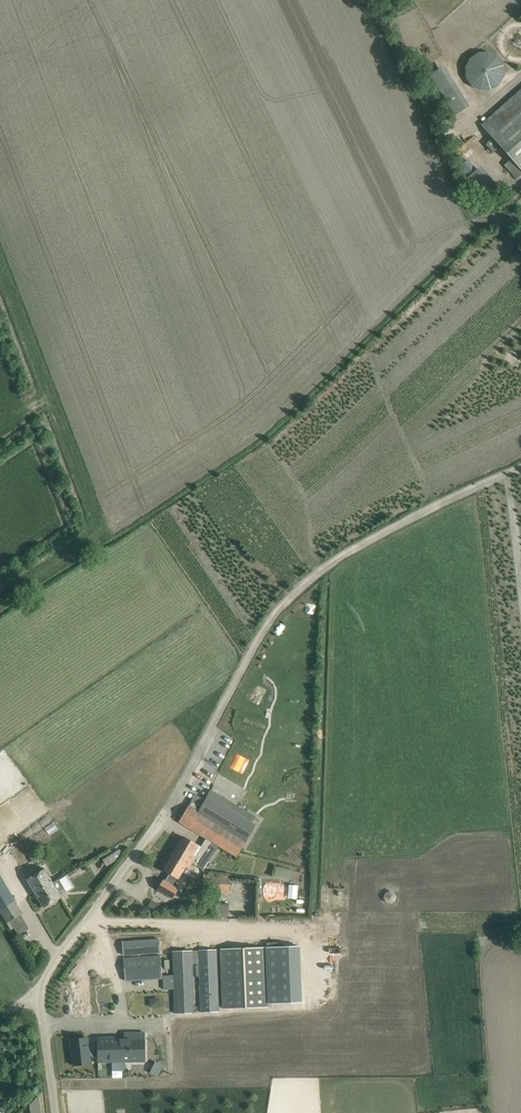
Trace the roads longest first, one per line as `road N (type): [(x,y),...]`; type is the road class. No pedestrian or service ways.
road 1 (track): [(520,467),(353,548),(299,587),(264,622),(166,803)]
road 2 (unclassified): [(33,989),(166,803)]
road 3 (unclassified): [(56,1112),(44,1011),(33,989)]

